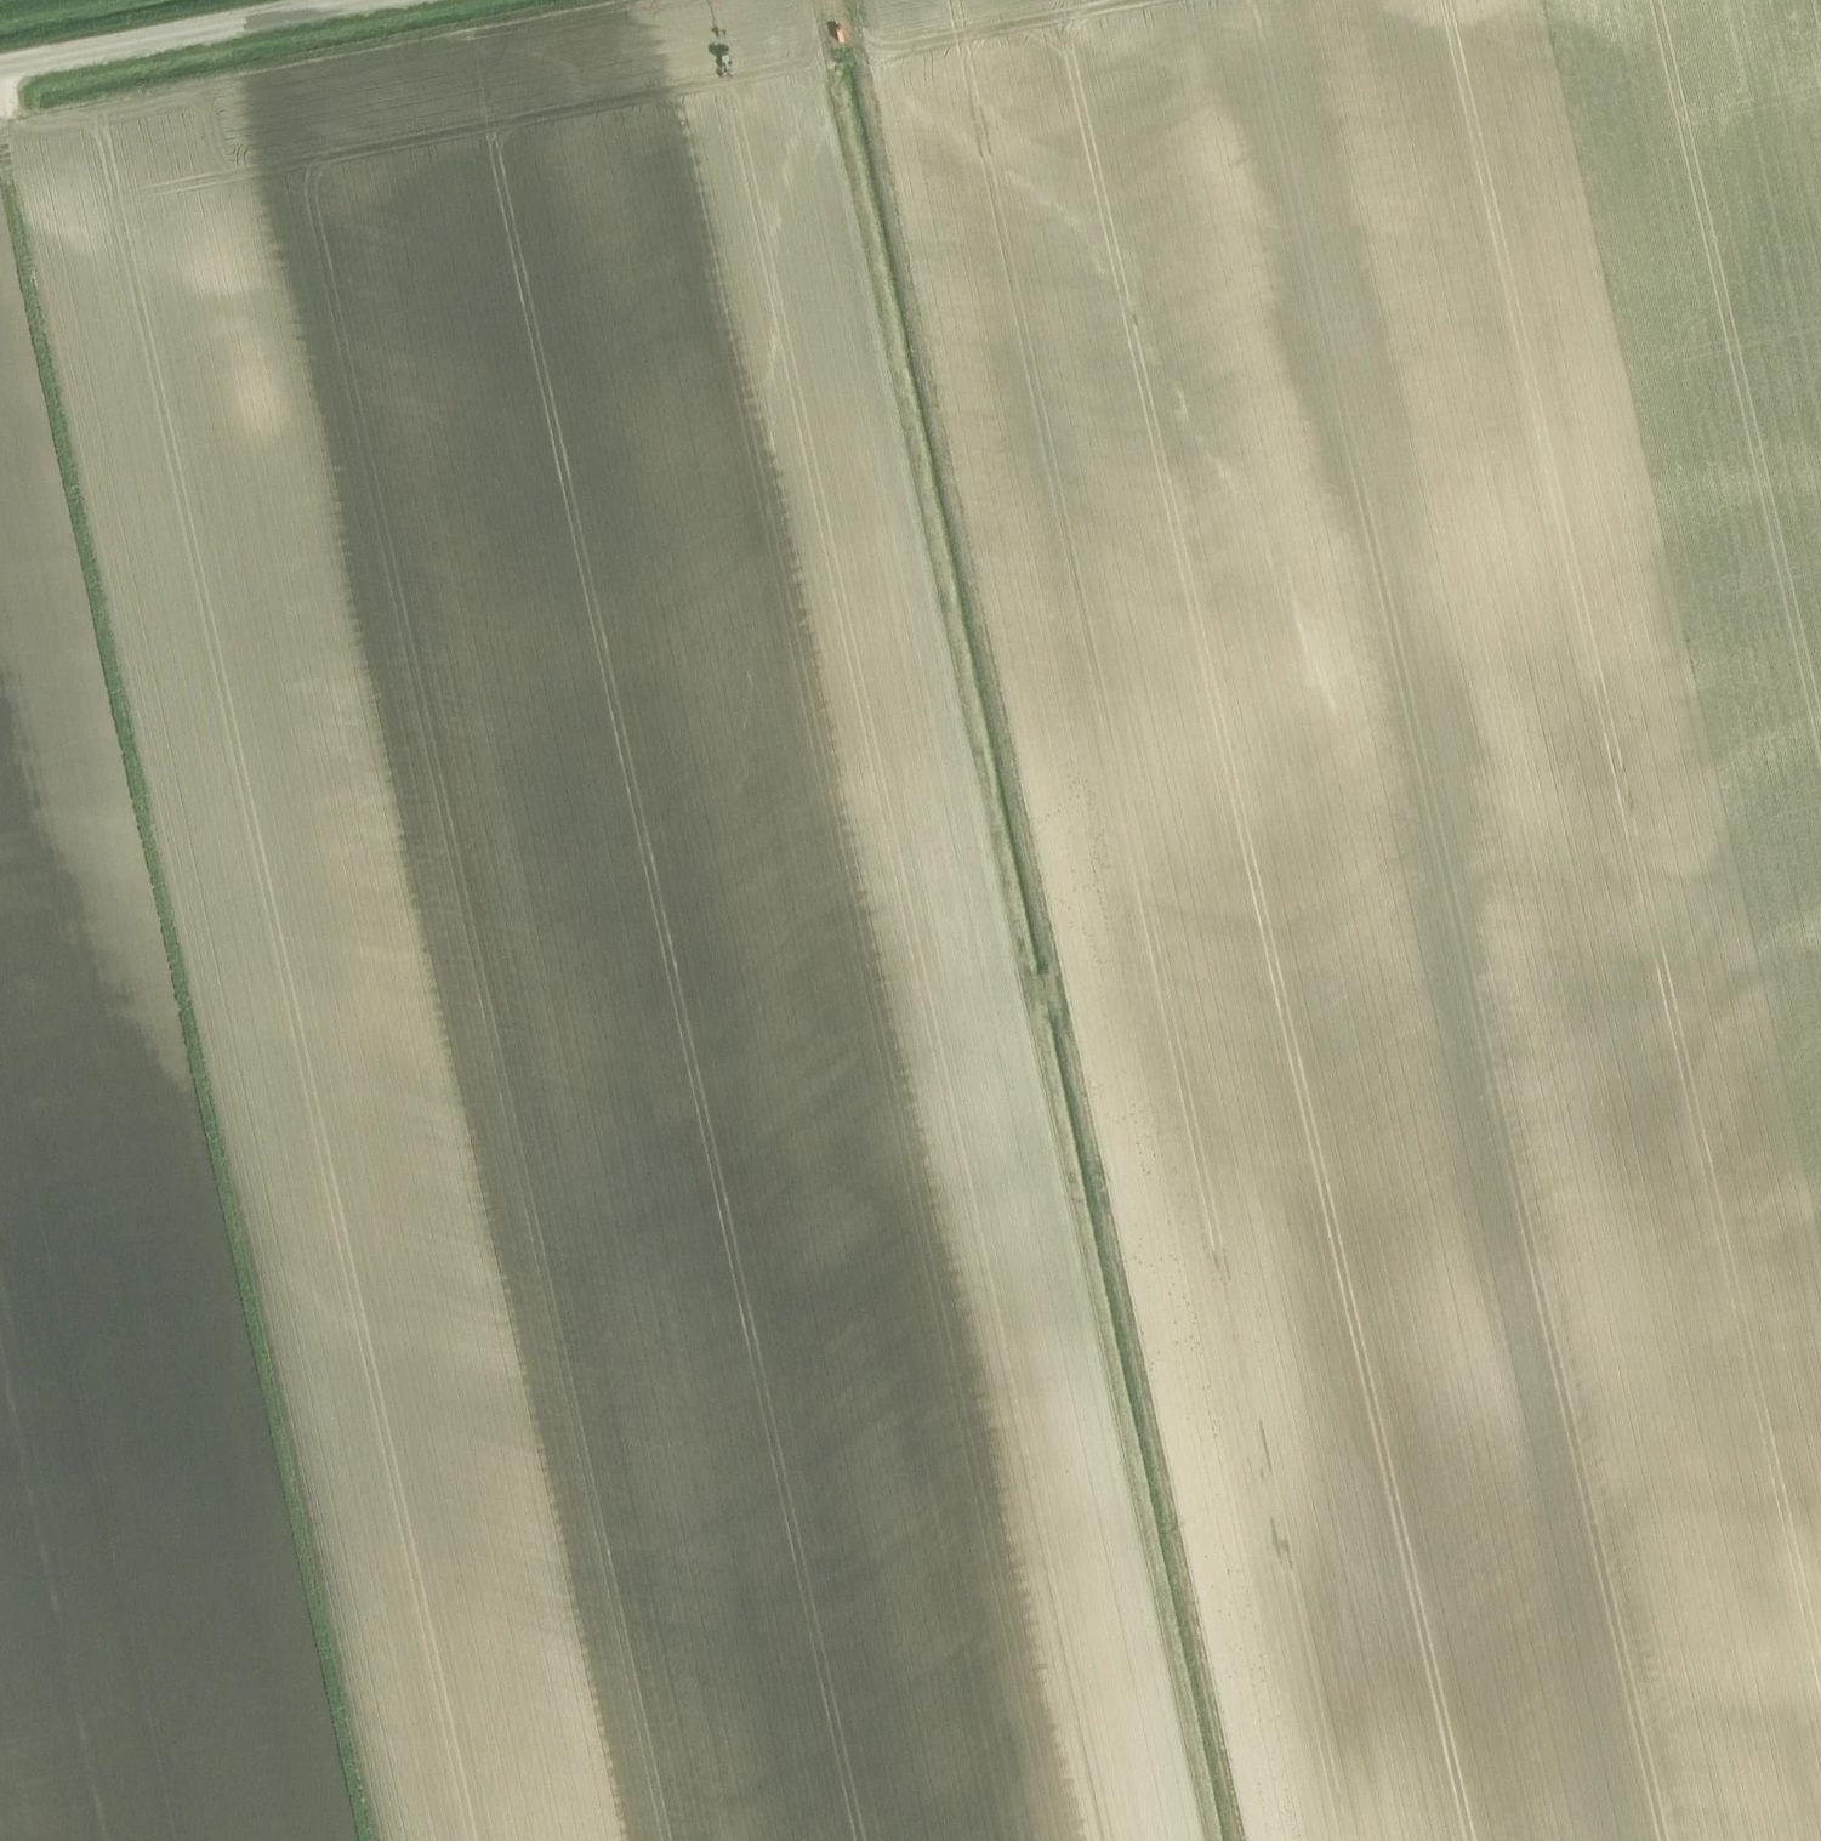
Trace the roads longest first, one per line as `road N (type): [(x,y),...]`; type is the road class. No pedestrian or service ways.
road 1 (unclassified): [(0,69),(353,0)]

